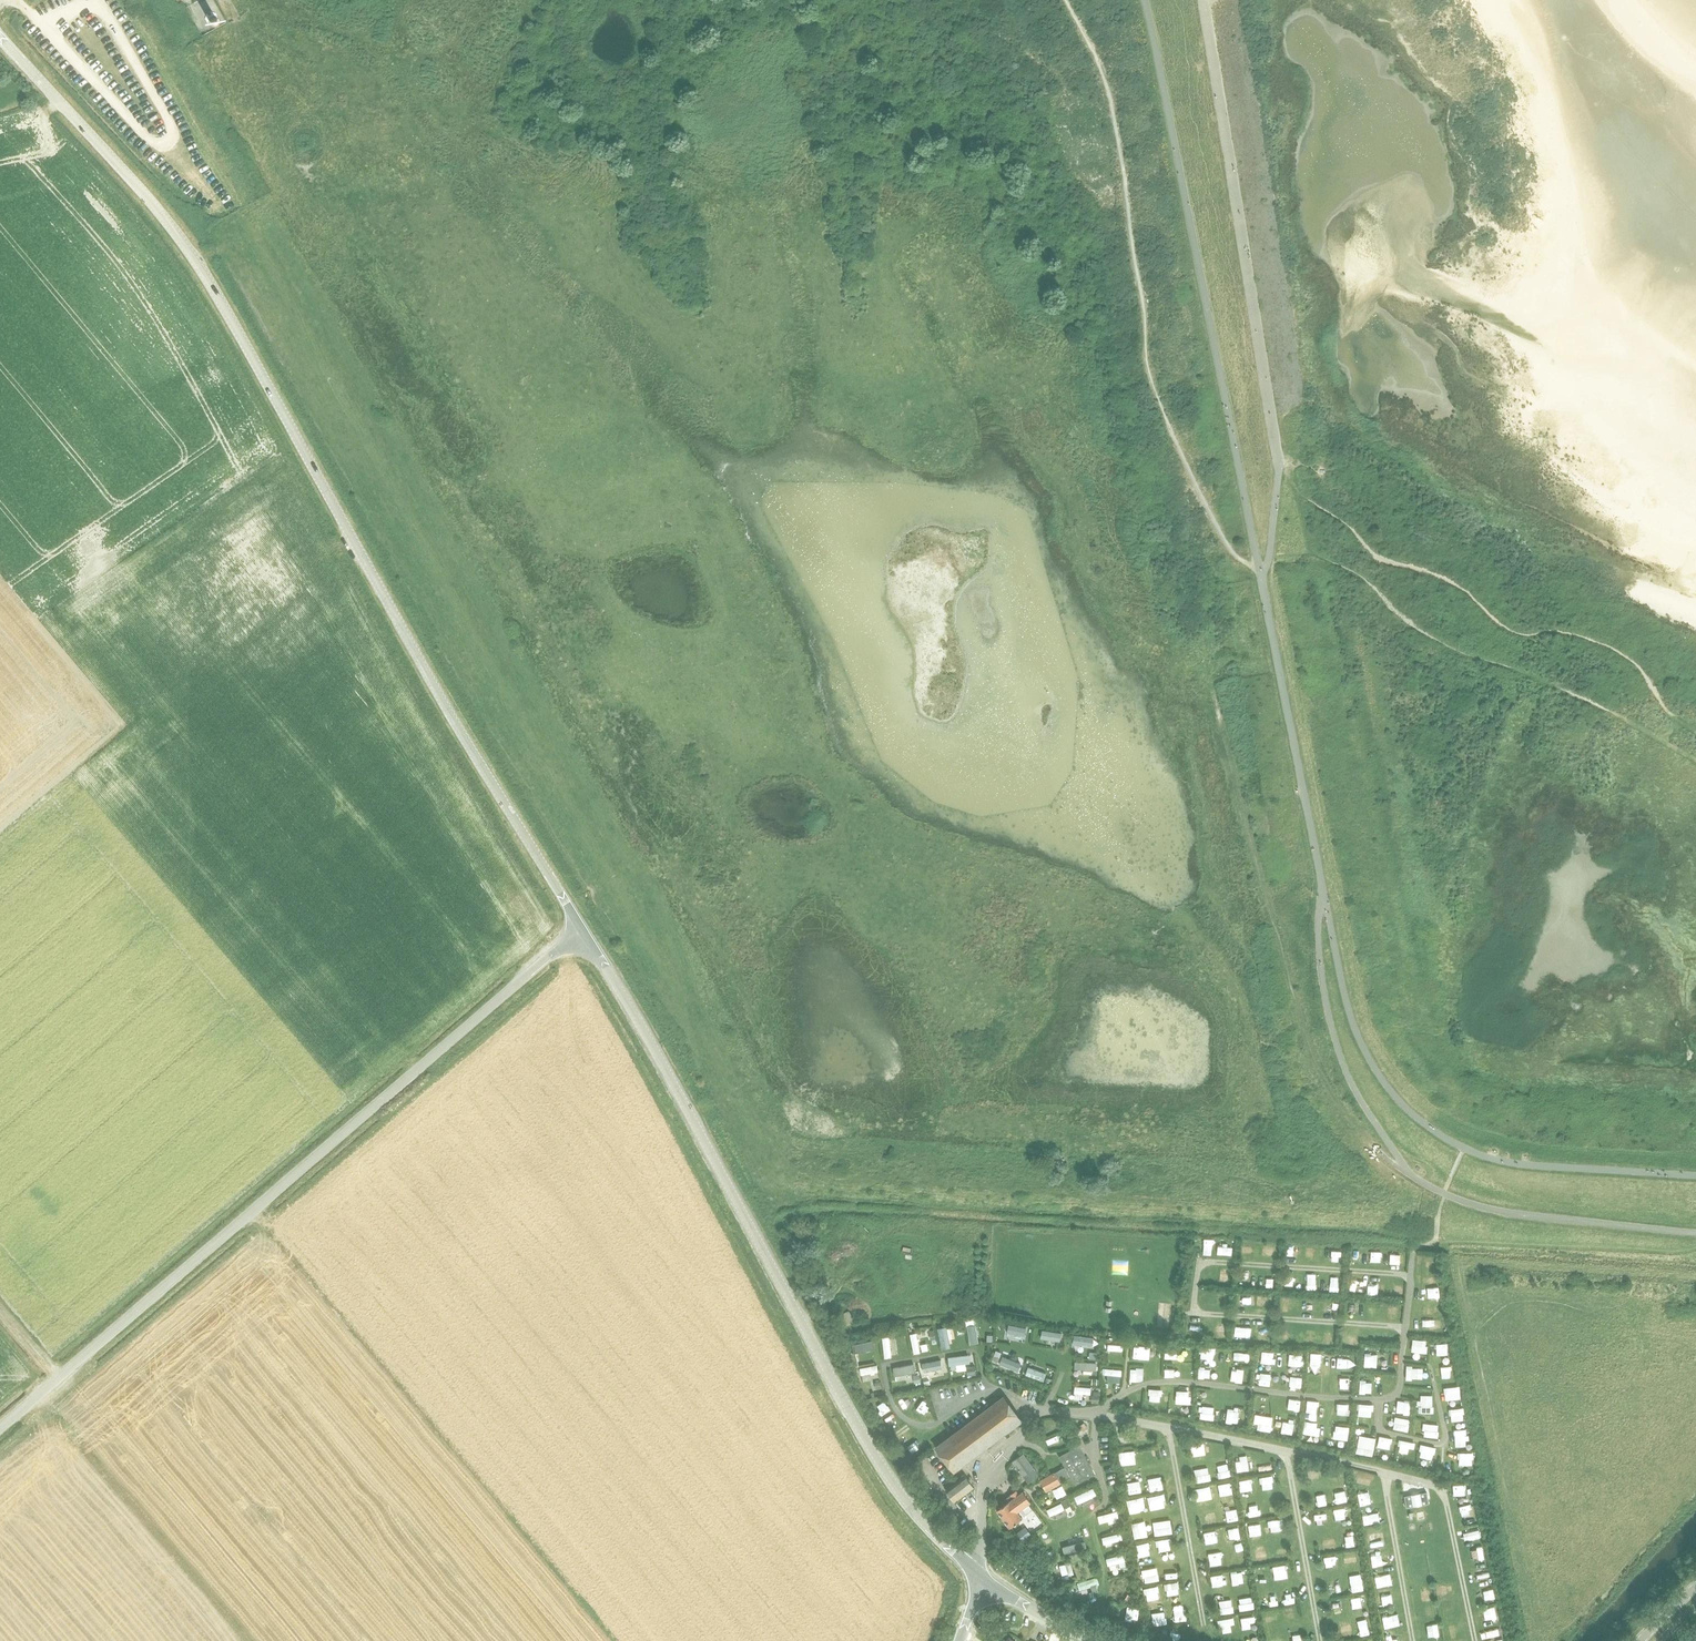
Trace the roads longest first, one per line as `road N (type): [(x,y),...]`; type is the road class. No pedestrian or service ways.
road 1 (tertiary): [(584,932),(465,739),(197,265),(0,38)]
road 2 (unclassified): [(0,1428),(584,932)]
road 3 (tertiary): [(984,1580),(893,1483),(584,932)]
road 4 (track): [(1407,1171),(1343,1109),(1317,1062),(1197,619)]
road 5 (track): [(71,56),(147,138),(170,138),(104,11)]
road 6 (tertiary): [(1098,1640),(984,1580)]

